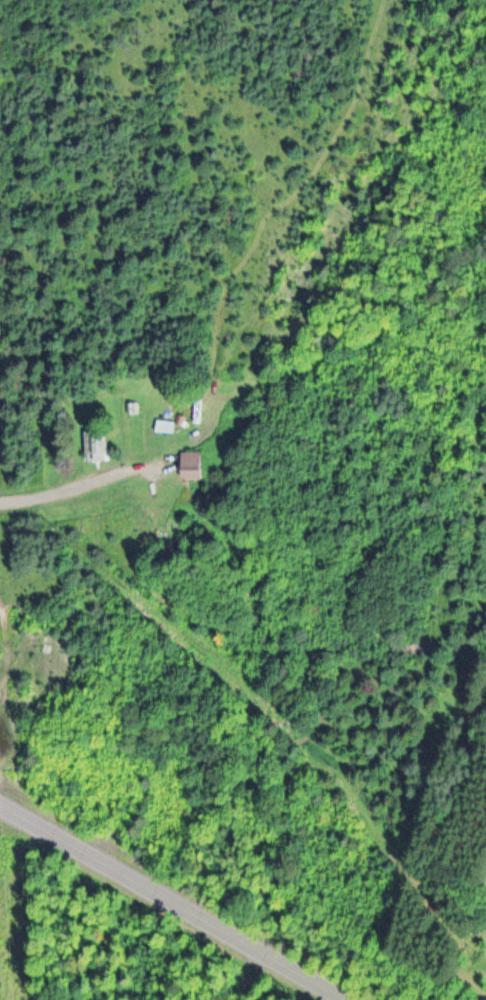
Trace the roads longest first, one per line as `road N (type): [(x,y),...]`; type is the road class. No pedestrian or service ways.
road 1 (tertiary): [(363,999),(0,799)]
road 2 (residential): [(0,496),(158,461)]

